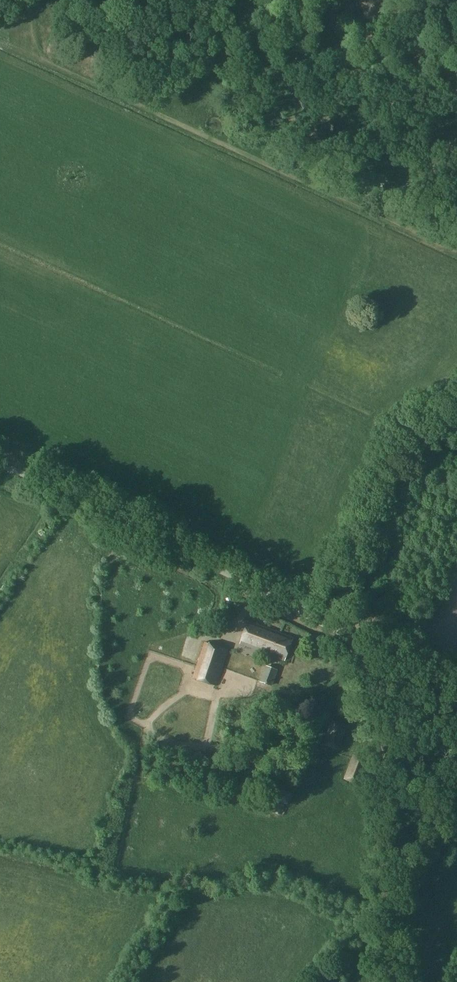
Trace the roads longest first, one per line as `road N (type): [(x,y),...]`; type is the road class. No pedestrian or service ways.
road 1 (track): [(82,77),(456,251)]
road 2 (unclassified): [(368,646),(0,465)]
road 3 (unclassified): [(390,981),(386,761),(368,646)]

